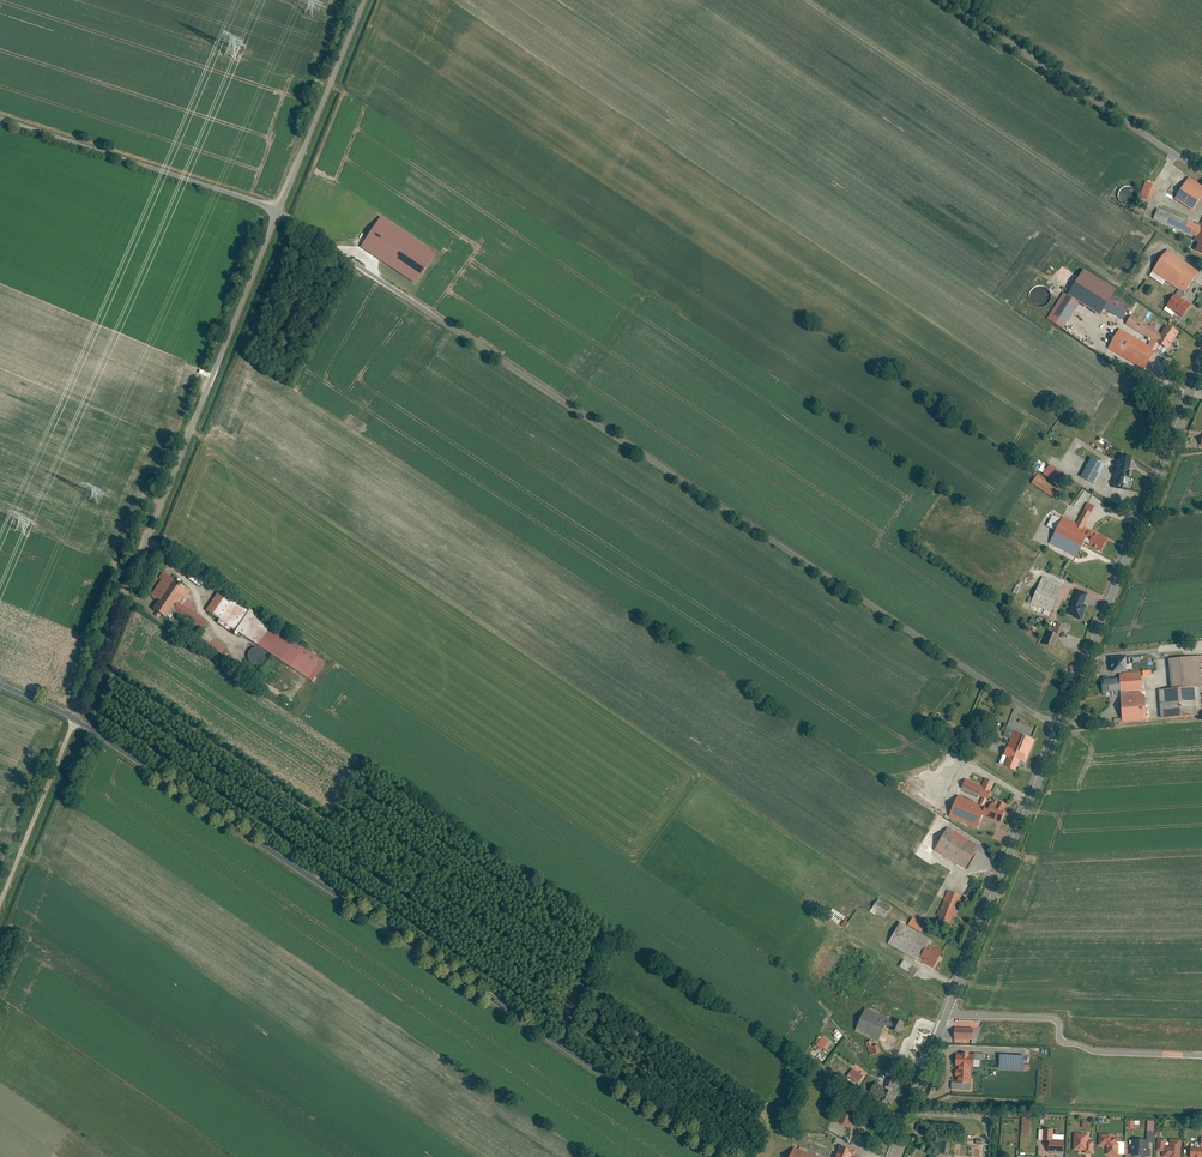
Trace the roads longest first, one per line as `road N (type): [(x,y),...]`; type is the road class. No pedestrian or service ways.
road 1 (unclassified): [(1061,730),(278,211)]
road 2 (tertiary): [(724,1156),(74,719)]
road 3 (unclassified): [(278,211),(74,719)]
road 4 (tertiary): [(1061,730),(1201,364)]
road 5 (unclassified): [(1201,173),(945,0)]
road 6 (tertiary): [(949,1013),(1061,730)]
road 7 (unclassified): [(278,211),(0,119)]
road 8 (residential): [(949,1013),(1052,1018),(1064,1043),(1095,1051),(1201,1055)]
road 9 (unclassified): [(363,0),(278,211)]
road 10 (track): [(0,906),(74,719)]

